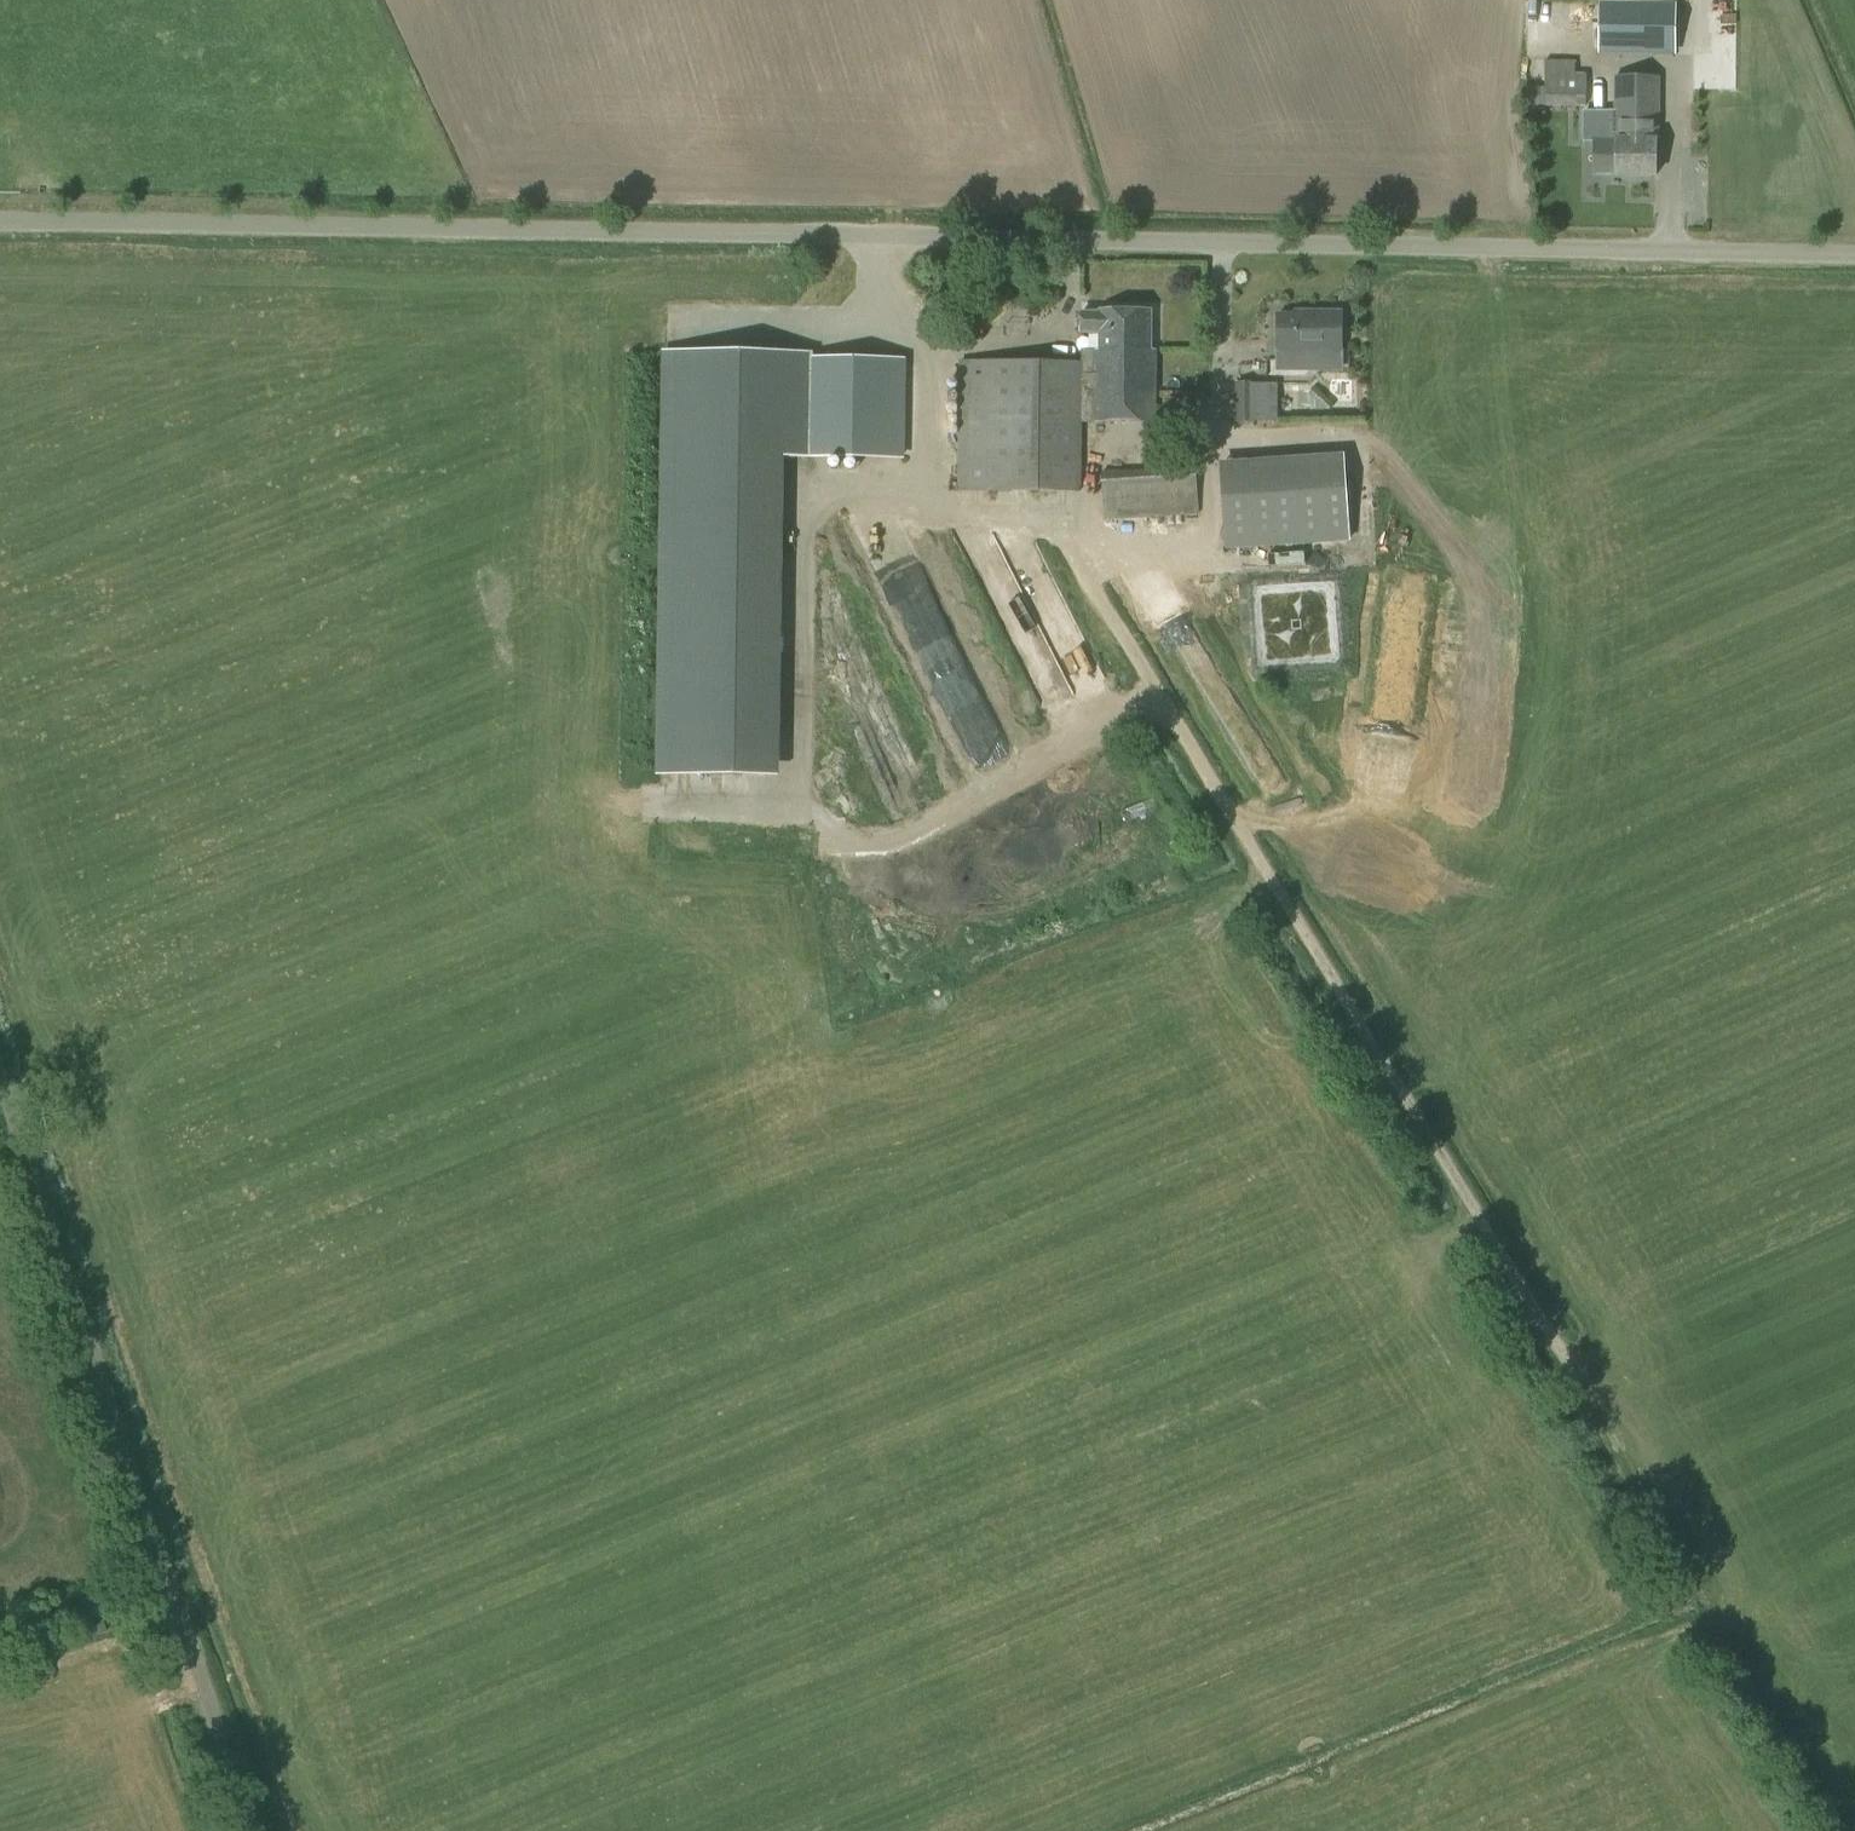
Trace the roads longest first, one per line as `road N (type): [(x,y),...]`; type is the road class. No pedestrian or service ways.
road 1 (unclassified): [(1854,255),(0,223)]
road 2 (unclassified): [(269,1830),(0,1027)]

